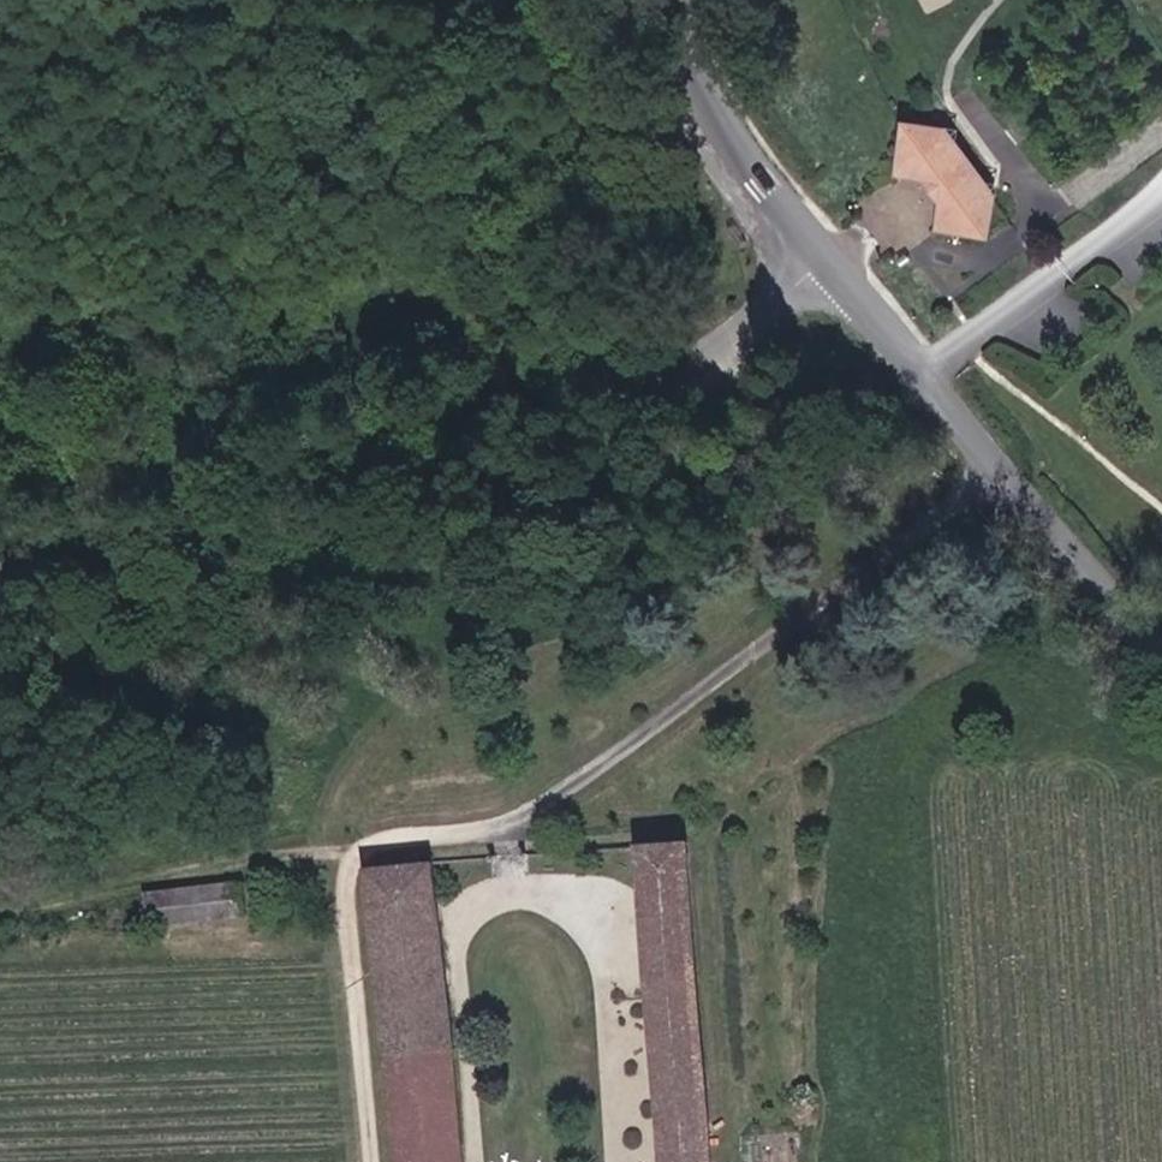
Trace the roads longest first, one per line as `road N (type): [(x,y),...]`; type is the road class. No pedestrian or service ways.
road 1 (unclassified): [(836,289),(706,368),(0,512)]
road 2 (tertiary): [(836,289),(1080,559),(1161,620)]
road 3 (tertiary): [(648,0),(836,289)]

